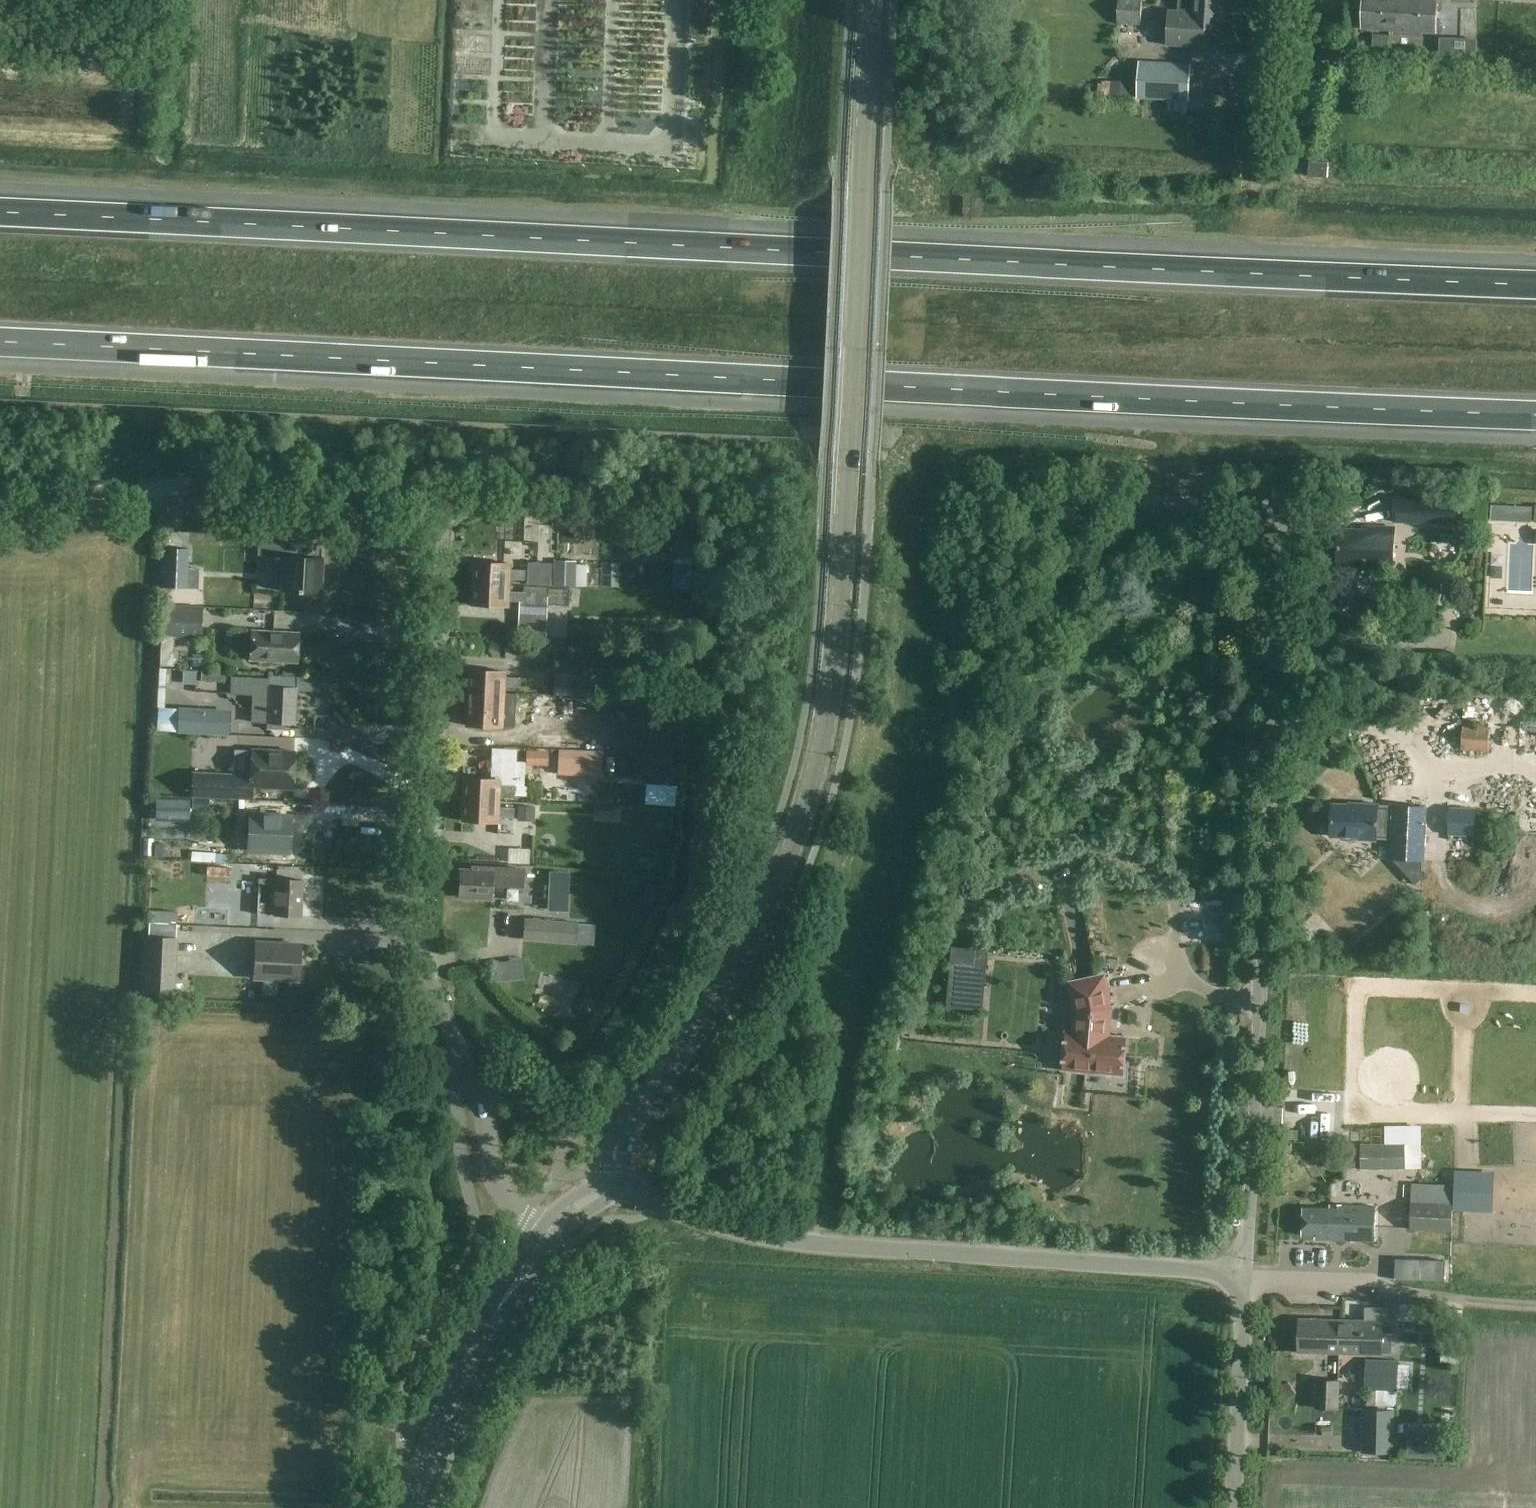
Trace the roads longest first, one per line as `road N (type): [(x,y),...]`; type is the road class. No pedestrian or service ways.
road 1 (motorway): [(1535,281),(0,211)]
road 2 (motorway): [(0,343),(1535,412)]
road 3 (tertiary): [(613,1191),(622,1136),(718,1000),(764,917),(801,820),(826,720),(841,612),(873,0)]
road 4 (unclassified): [(1247,1272),(1283,525),(1263,504),(1068,497)]
road 5 (unclassified): [(550,1233),(501,1192),(484,1098),(438,1008),(423,956),(443,497)]
road 6 (unclassified): [(1247,1272),(769,1241),(650,1199)]
road 7 (unclassified): [(443,497),(206,484),(0,506)]
road 8 (tertiary): [(411,1507),(462,1372),(550,1233)]
road 9 (unclassified): [(1535,1301),(1247,1272)]
road 10 (unclassified): [(1236,1507),(1247,1272)]
road 11 (unclassified): [(1262,177),(1271,0)]

